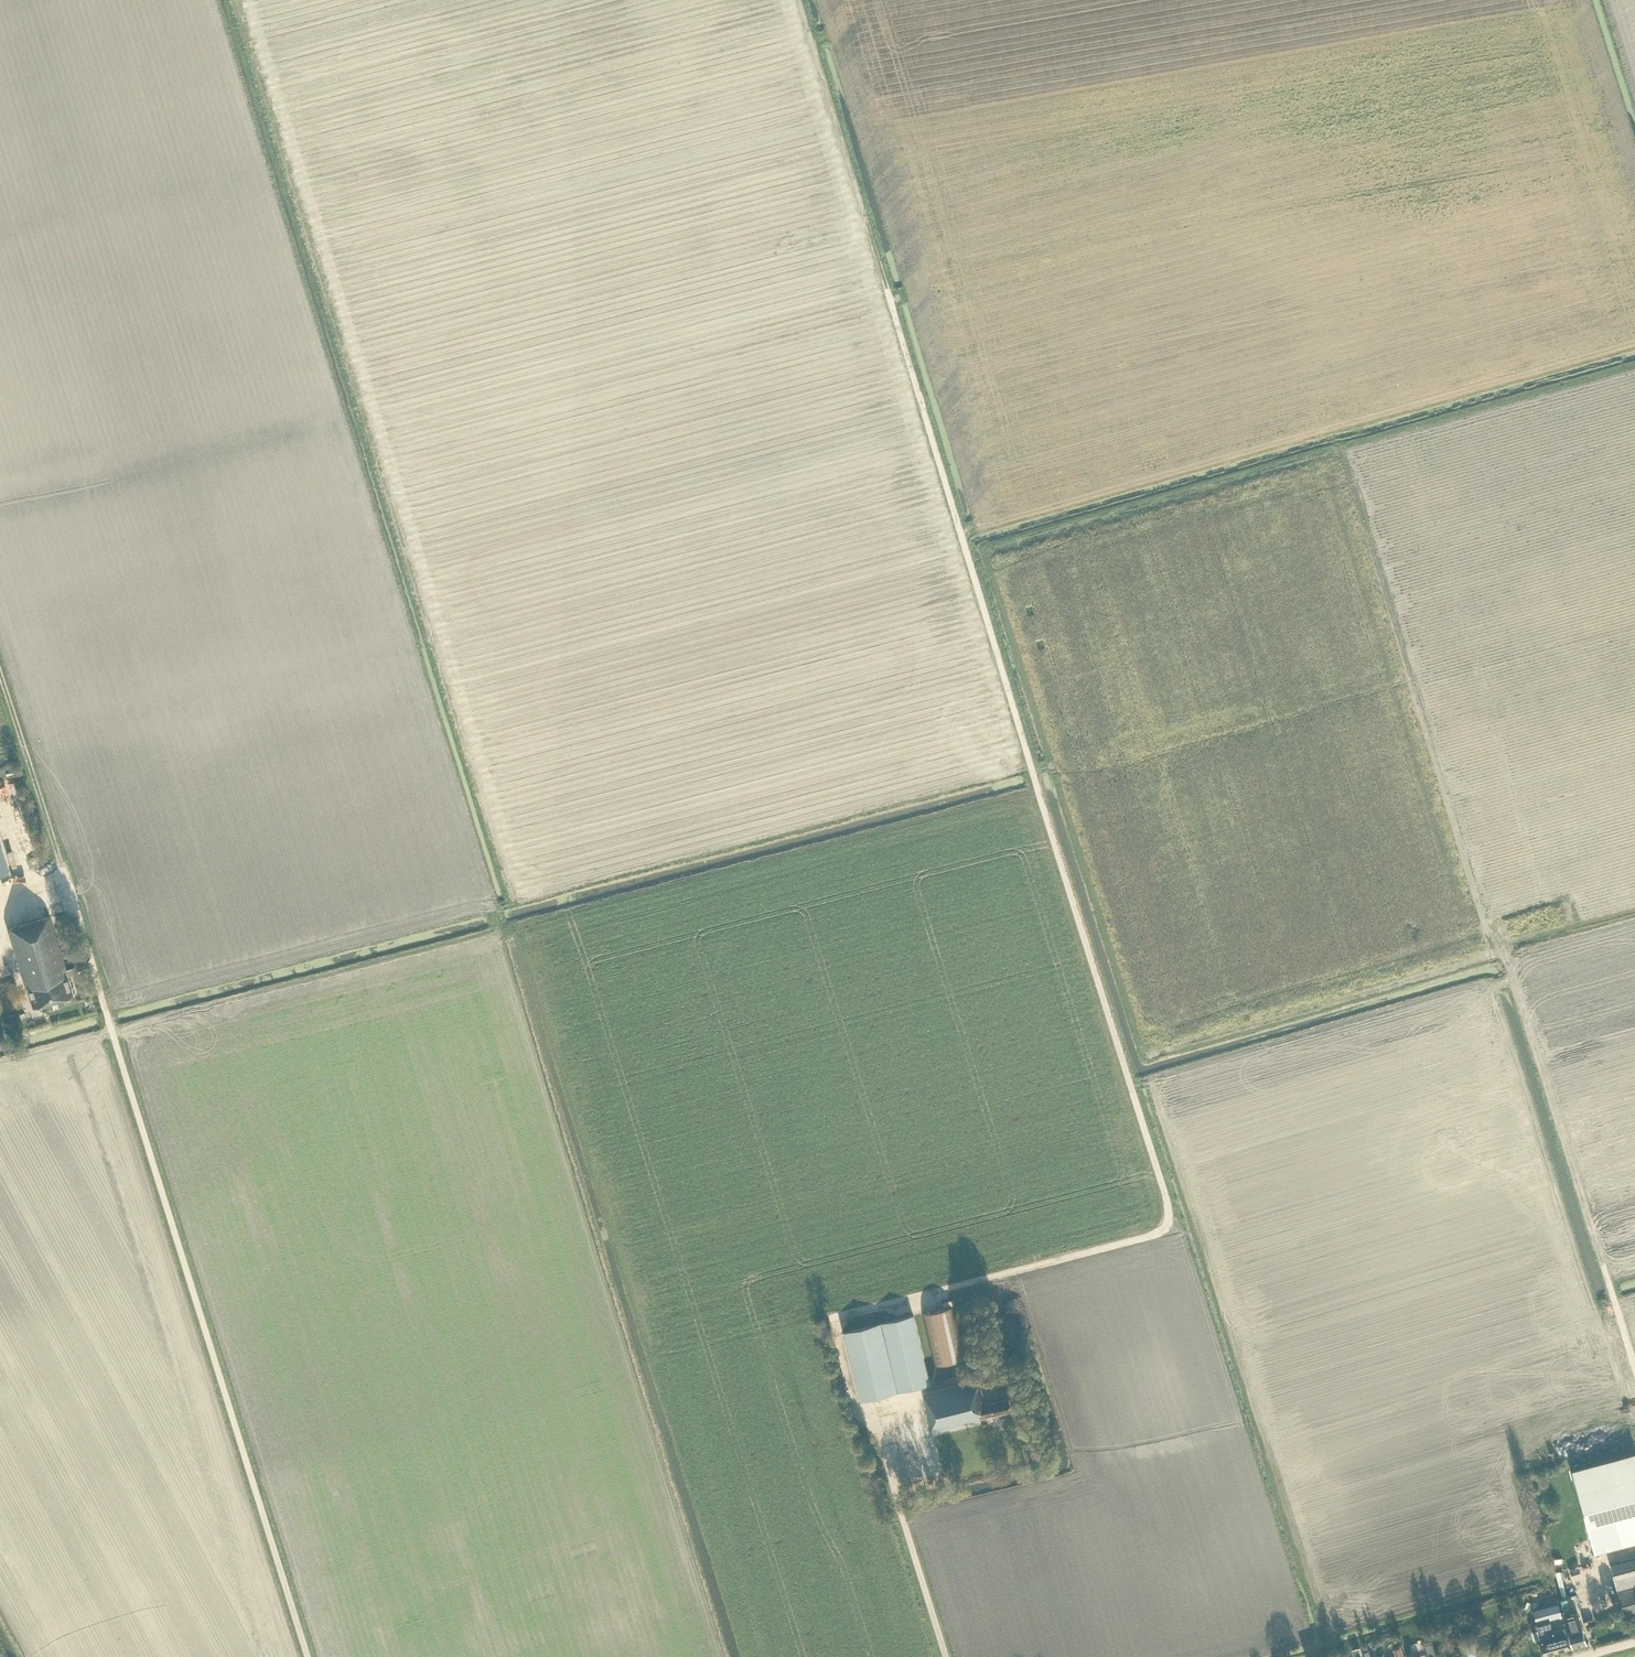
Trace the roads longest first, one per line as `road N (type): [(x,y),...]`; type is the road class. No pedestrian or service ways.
road 1 (track): [(65,880),(0,674)]

